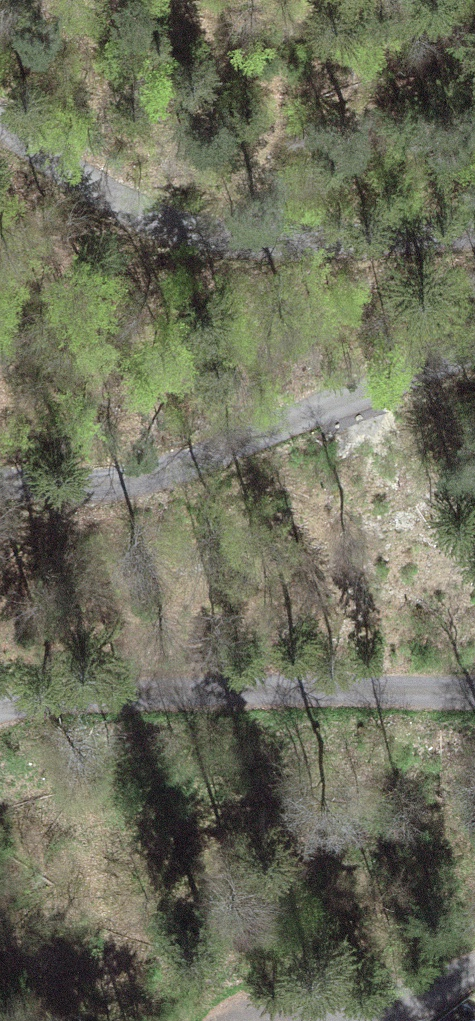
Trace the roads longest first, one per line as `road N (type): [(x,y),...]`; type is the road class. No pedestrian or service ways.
road 1 (unclassified): [(0,116),(89,180),(173,228),(268,240),(474,234)]
road 2 (unclassified): [(474,350),(186,470),(78,489),(0,484)]
road 3 (unclassified): [(0,716),(250,694),(474,695)]
road 4 (unclassified): [(339,1020),(474,965)]

